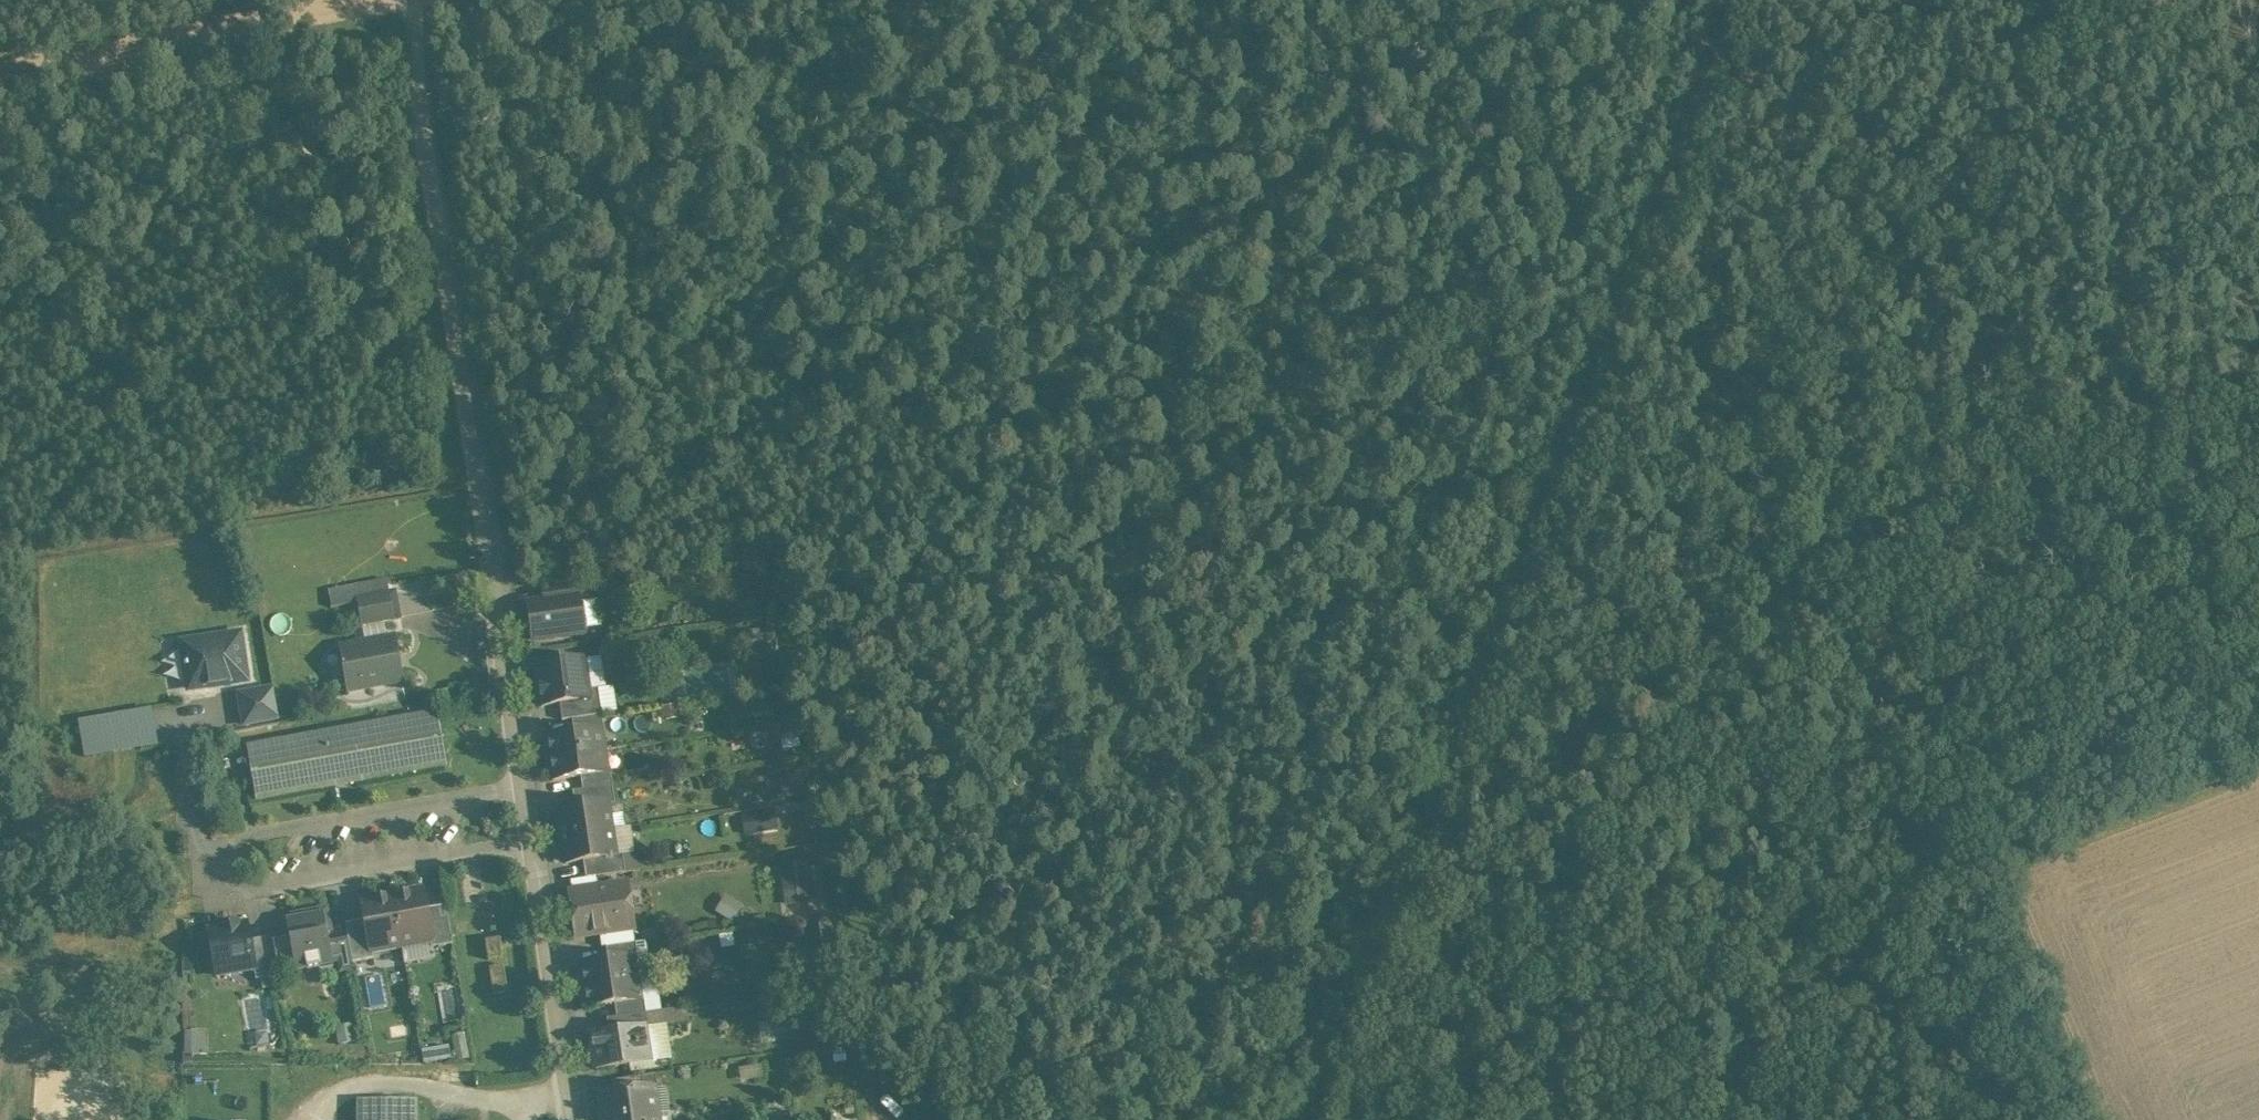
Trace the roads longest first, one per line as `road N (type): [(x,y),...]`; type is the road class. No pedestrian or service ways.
road 1 (track): [(1742,0),(1555,447),(1335,1071),(1303,1119)]
road 2 (unclassified): [(406,0),(572,1119)]
road 3 (track): [(2118,0),(2114,28),(1927,398),(1858,458),(1667,460),(1555,447)]
road 4 (track): [(1308,1119),(2008,956)]

